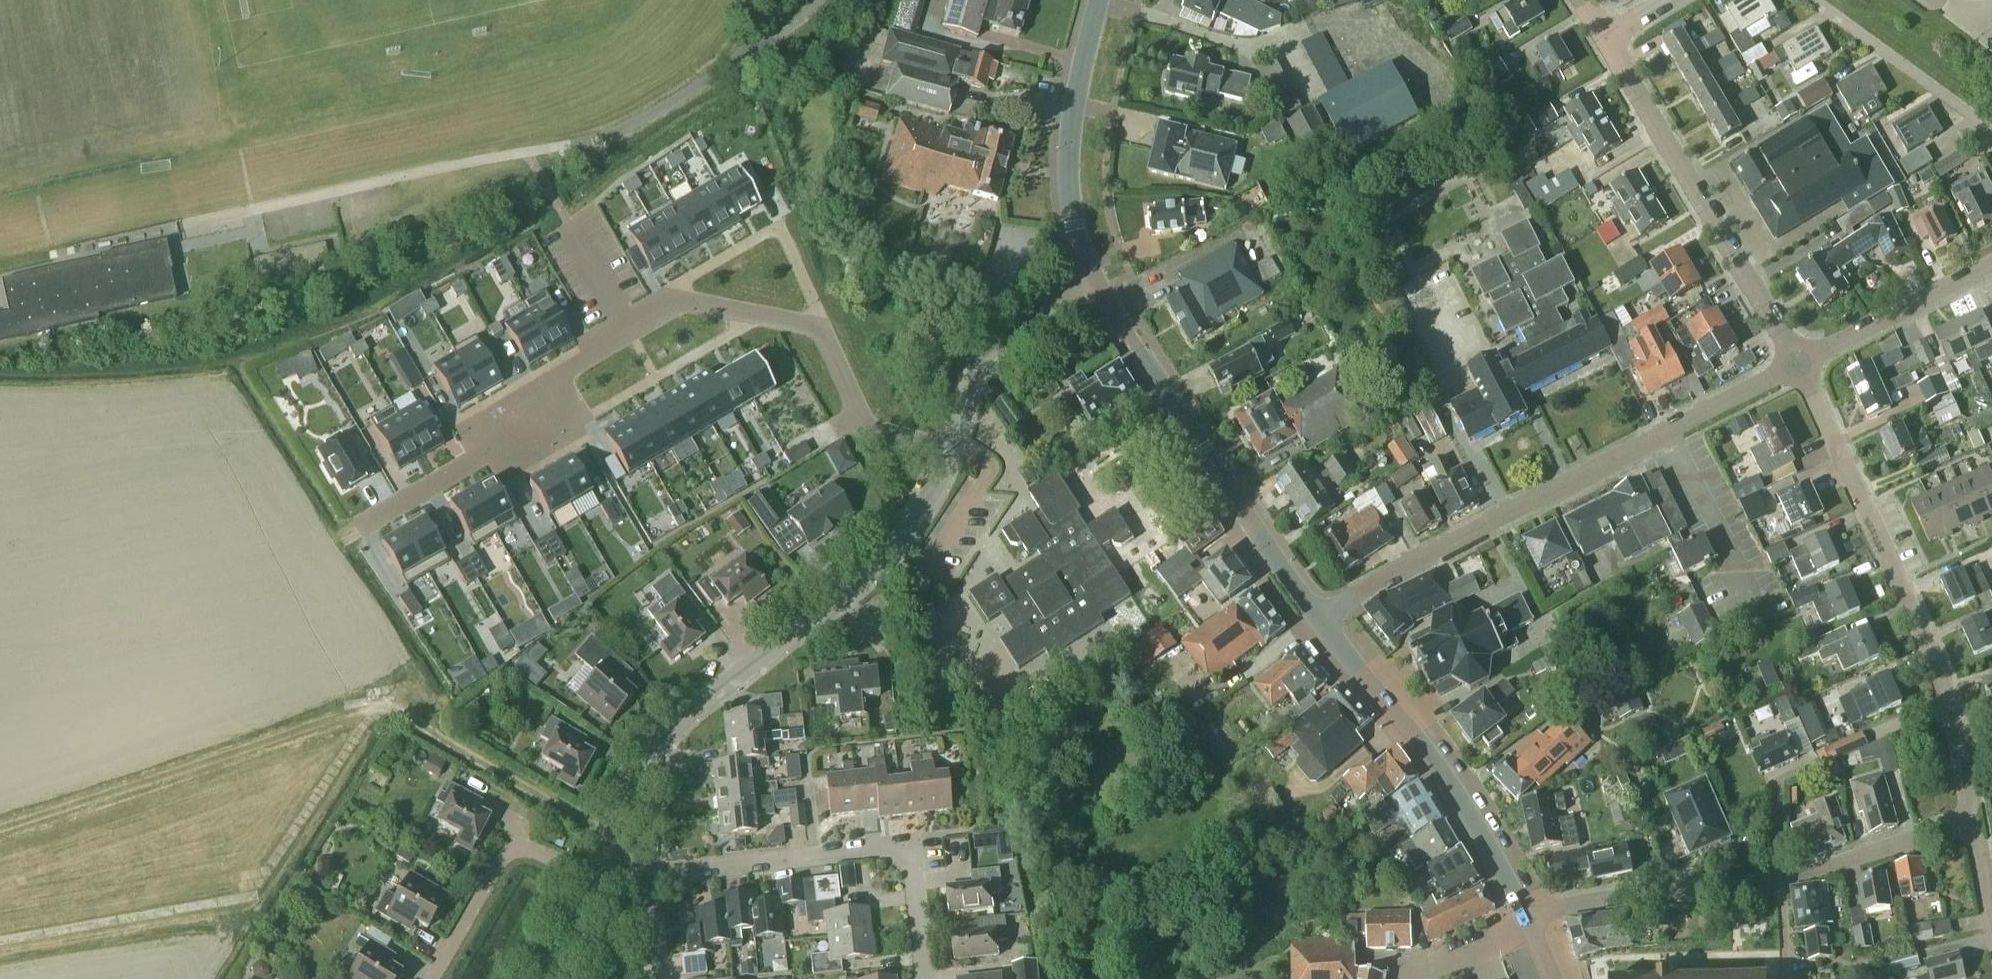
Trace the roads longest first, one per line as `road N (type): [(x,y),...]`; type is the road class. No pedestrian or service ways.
road 1 (track): [(0,943),(253,898),(373,713),(416,721),(610,838)]
road 2 (residential): [(356,528),(531,426),(570,364),(684,300),(819,327),(866,430),(952,447)]
road 3 (residential): [(1314,615),(1796,363)]
road 4 (residential): [(610,838),(649,757),(671,730),(869,574),(926,509),(952,447)]
road 5 (residential): [(1972,824),(1945,691),(1796,363)]
road 6 (residential): [(1530,922),(1626,895),(1739,889),(1972,824)]
road 7 (residential): [(926,978),(910,845),(641,876)]
road 8 (tertiary): [(1314,615),(1096,283)]
road 9 (tertiary): [(1530,922),(1478,826),(1314,615)]
road 10 (residential): [(1796,363),(1606,40)]
road 11 (tertiary): [(1096,283),(1071,177),(1075,90),(1099,0)]
road 12 (residential): [(595,877),(535,851),(510,851),(429,978)]
road 13 (residential): [(952,447),(981,356),(1096,283)]
road 14 (residential): [(1991,136),(1816,0)]
road 15 (residential): [(1796,363),(1991,263)]
road 16 (residential): [(1530,922),(1416,978)]

